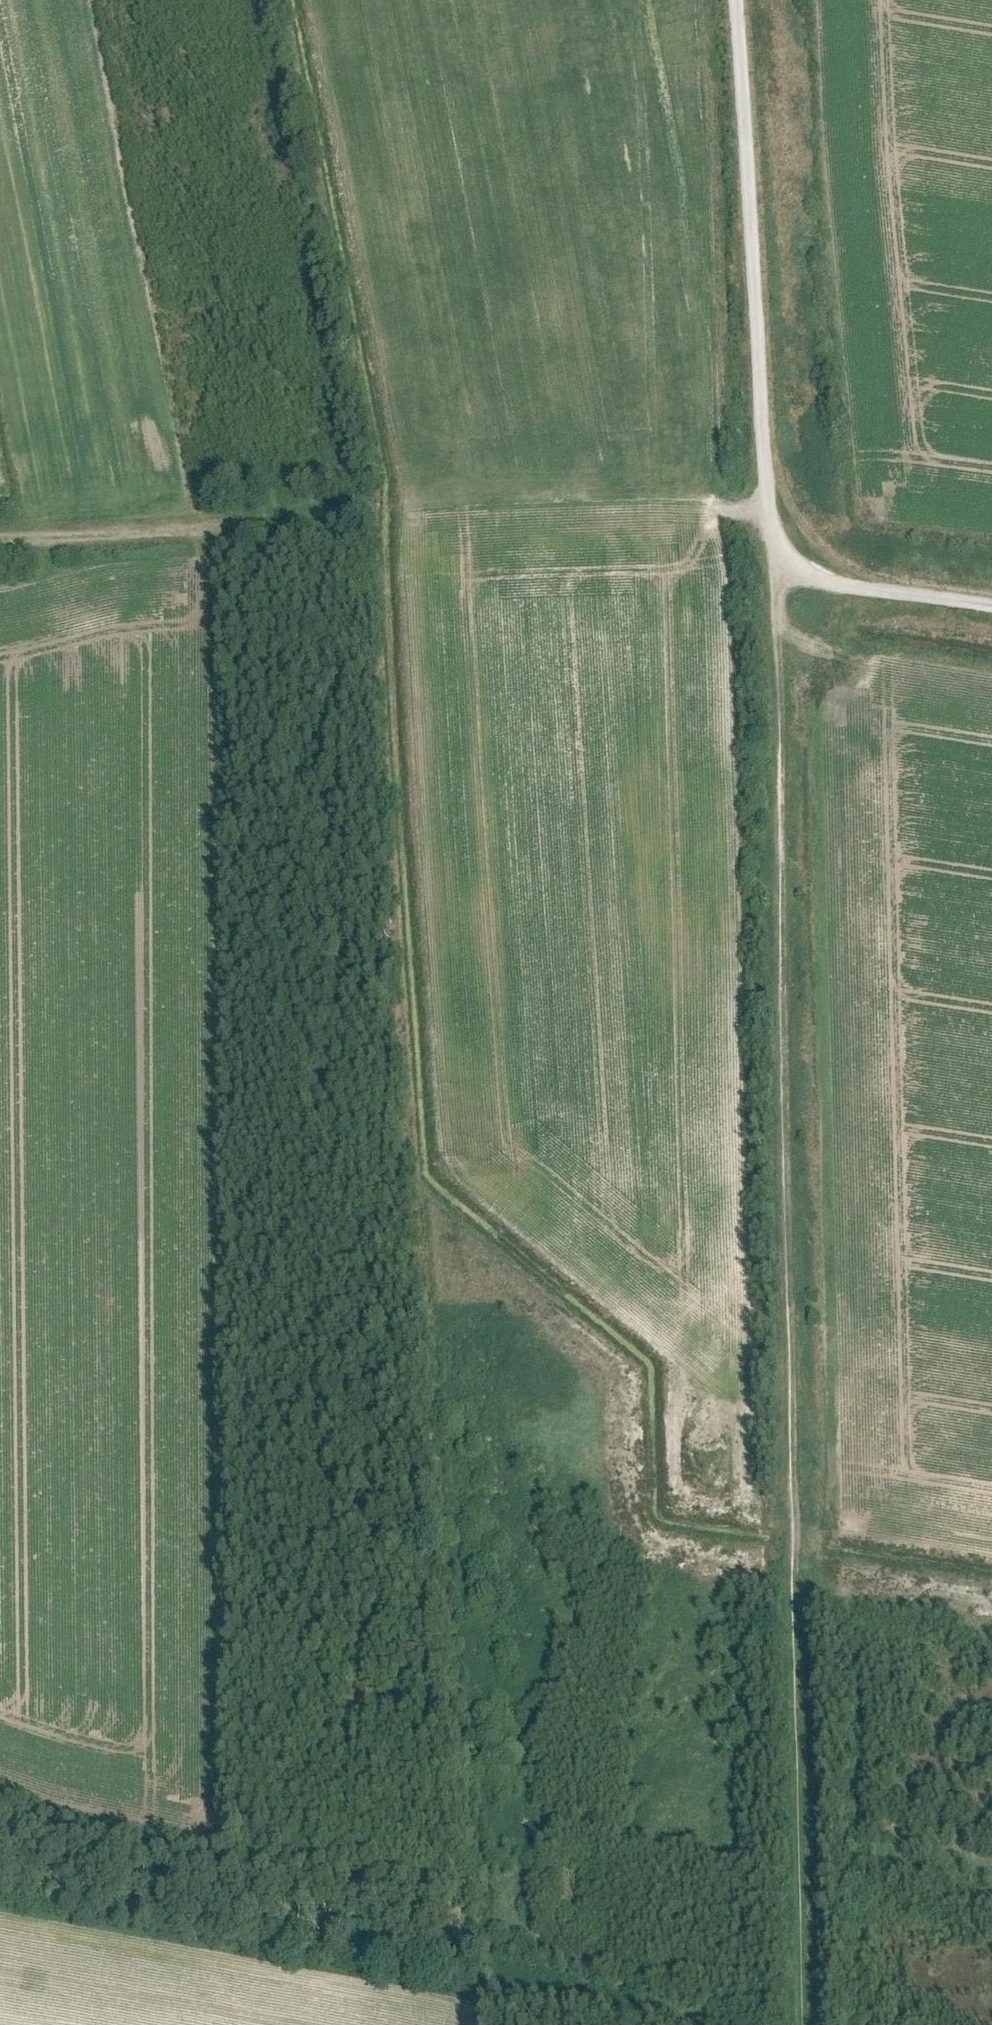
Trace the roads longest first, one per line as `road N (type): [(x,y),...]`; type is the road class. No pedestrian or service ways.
road 1 (track): [(805,2024),(765,551)]
road 2 (track): [(765,551),(729,0)]
road 3 (unclassified): [(373,507),(0,541)]
road 4 (track): [(991,598),(823,574),(765,551)]

